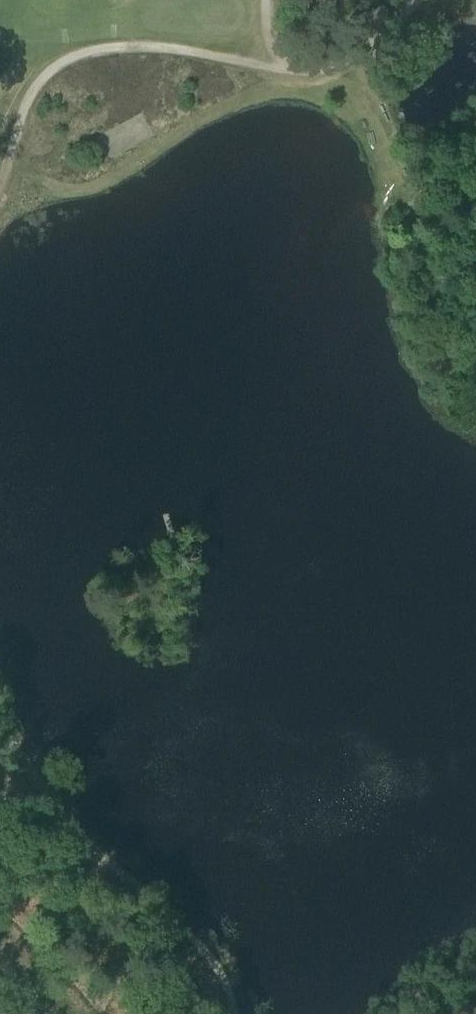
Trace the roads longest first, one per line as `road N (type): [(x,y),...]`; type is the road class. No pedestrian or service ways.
road 1 (track): [(0,154),(71,59),(371,65),(419,0)]
road 2 (track): [(235,1013),(174,914),(0,746)]

